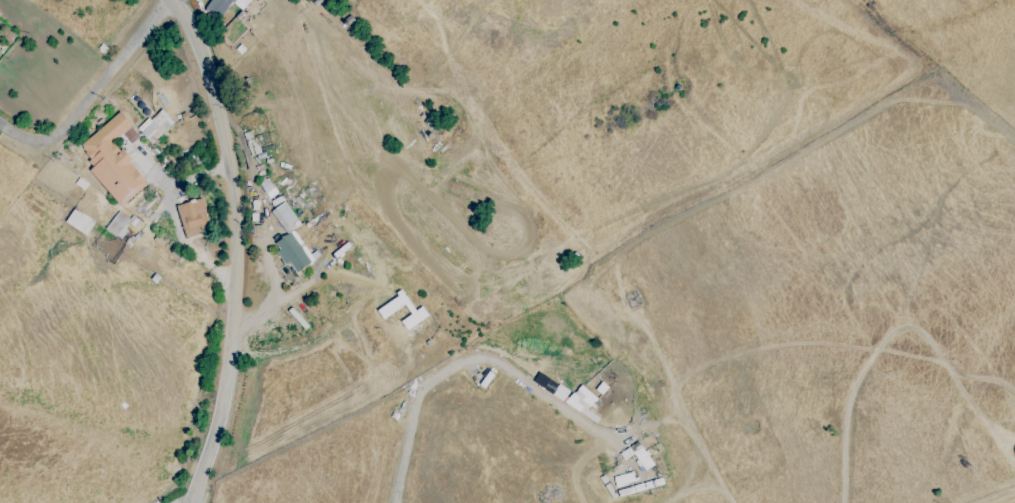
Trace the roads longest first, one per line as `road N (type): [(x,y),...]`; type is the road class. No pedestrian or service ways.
road 1 (tertiary): [(173,0),(210,64),(234,214),(227,376),(215,438),(189,502)]

